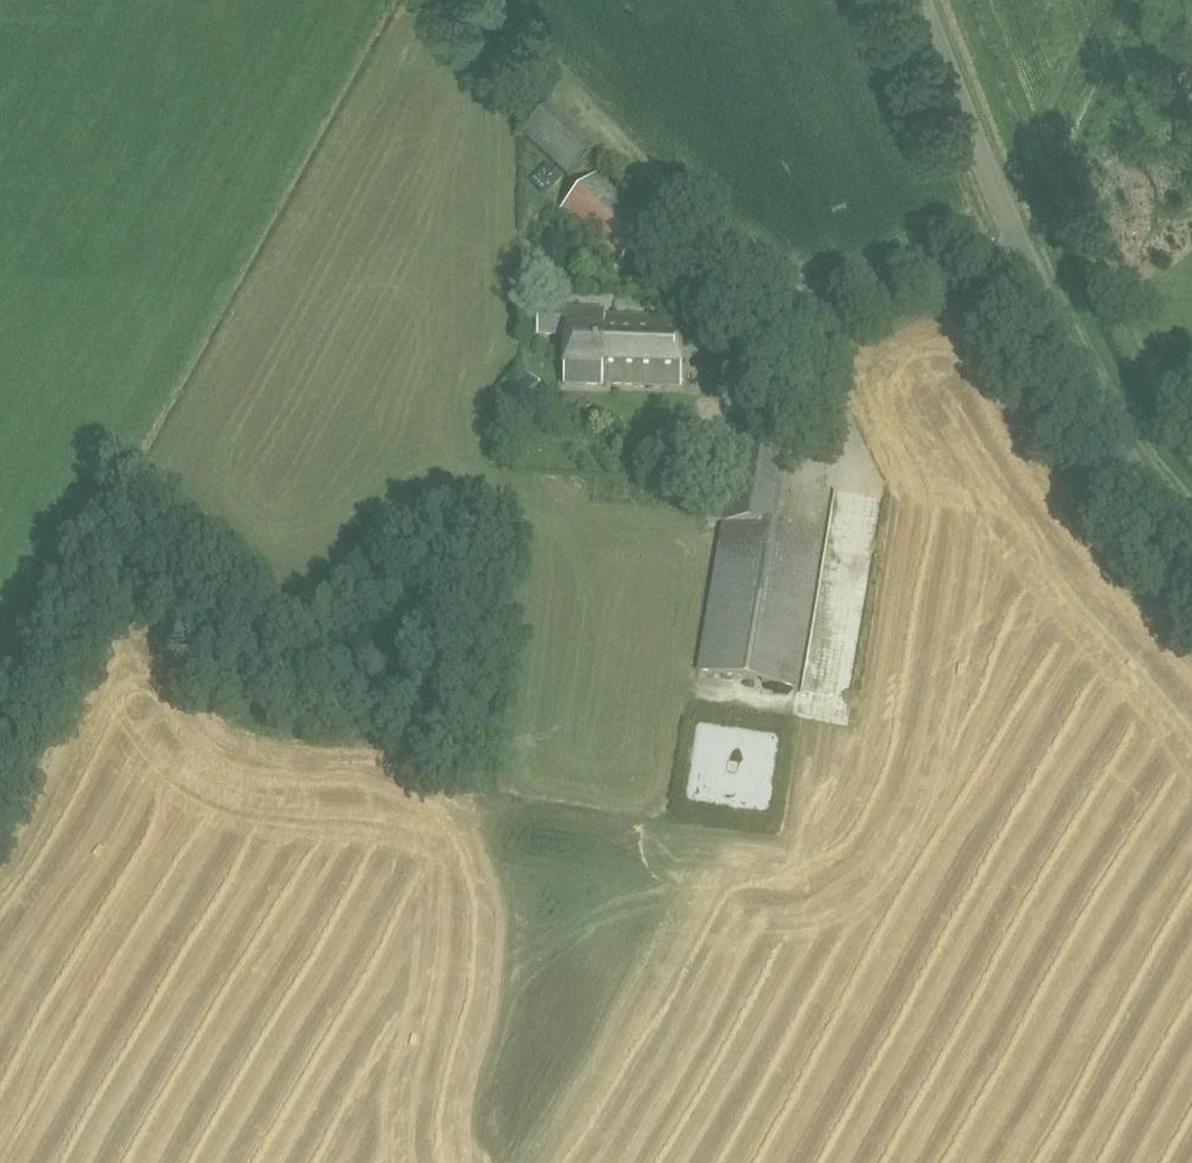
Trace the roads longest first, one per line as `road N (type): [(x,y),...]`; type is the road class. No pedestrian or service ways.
road 1 (unclassified): [(1191,547),(1086,405),(922,0)]

